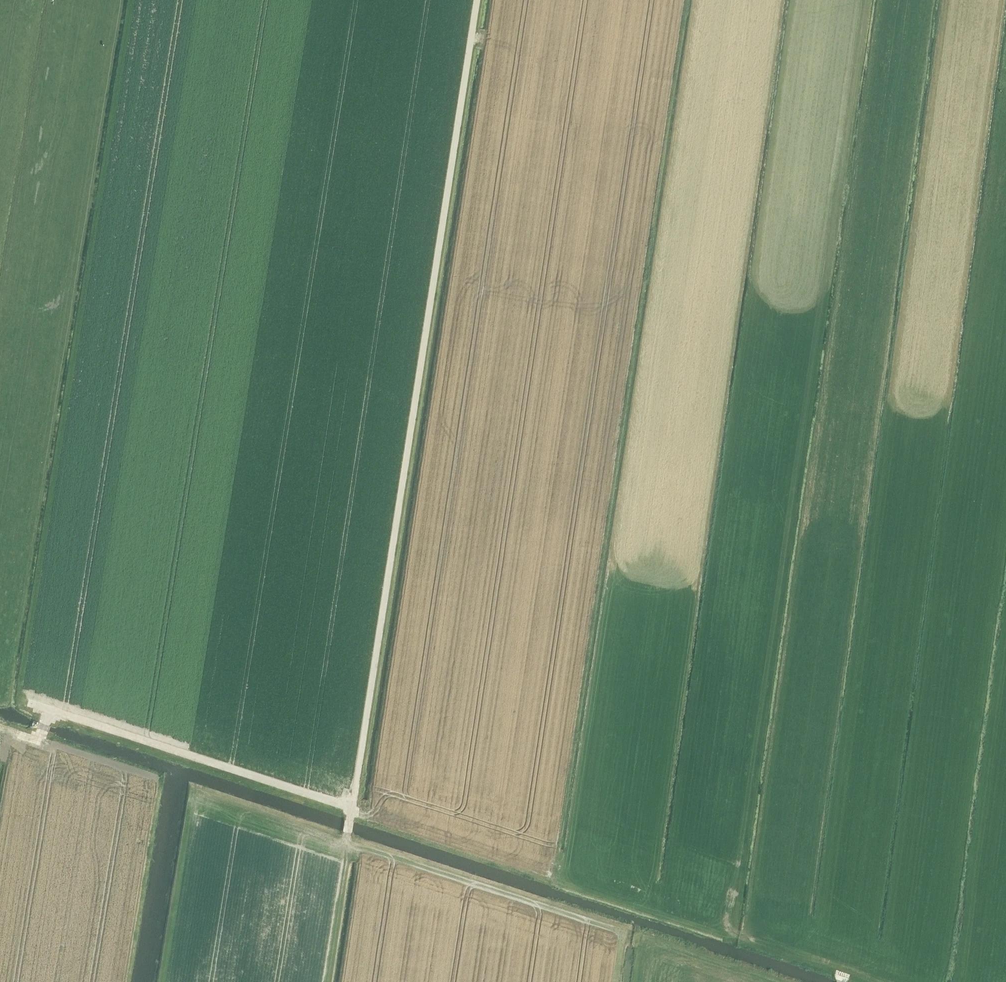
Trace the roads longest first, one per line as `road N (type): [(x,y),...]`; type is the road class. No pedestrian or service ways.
road 1 (track): [(37,738),(48,711),(353,809),(478,0)]

